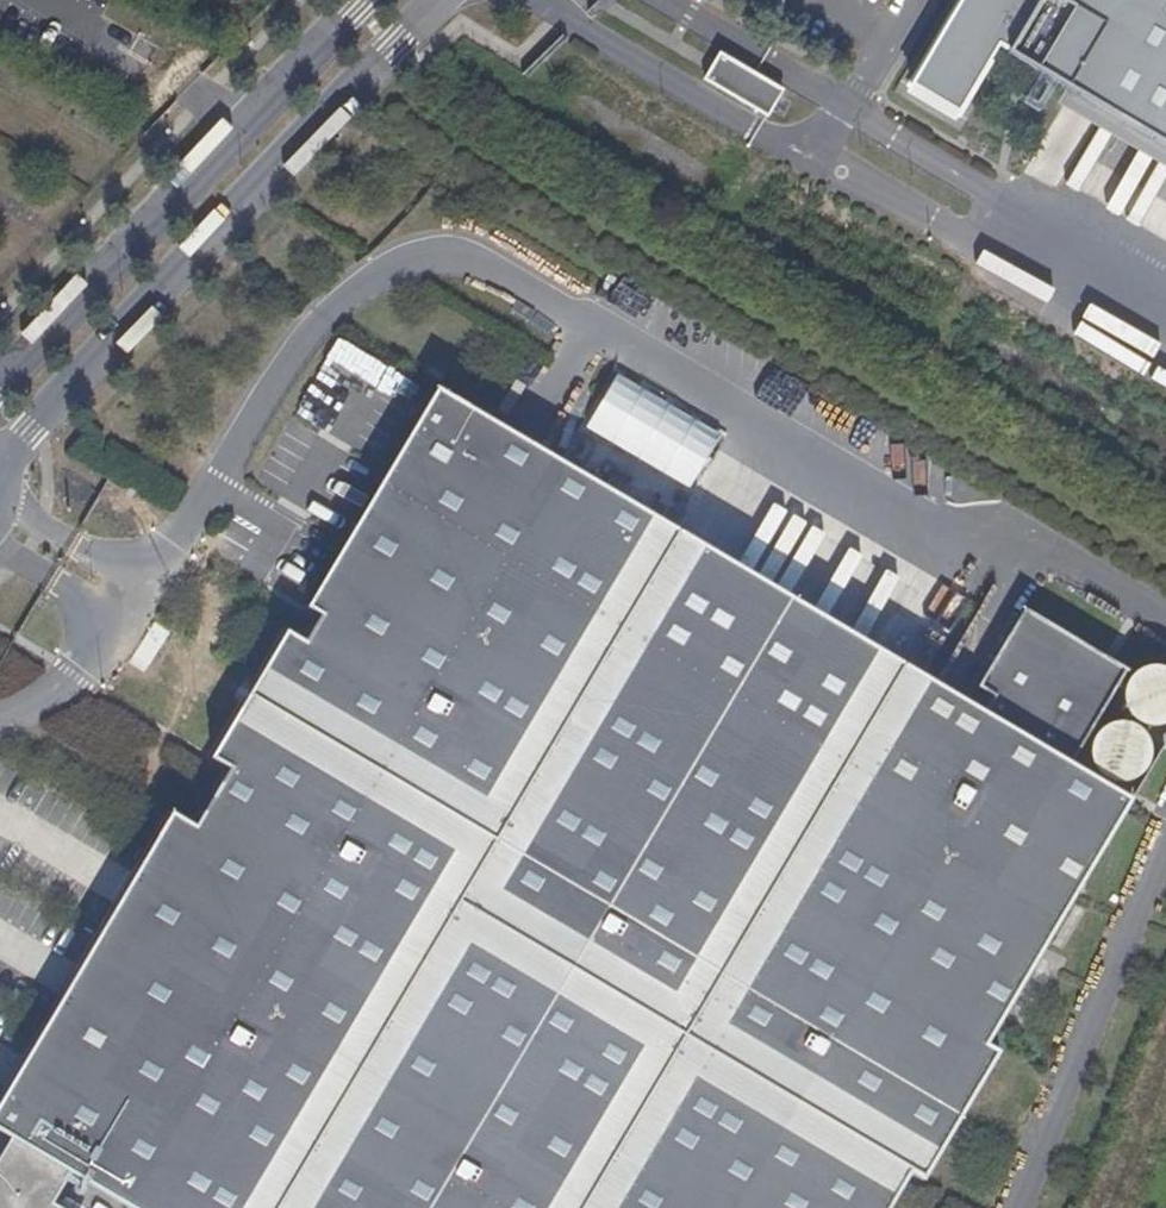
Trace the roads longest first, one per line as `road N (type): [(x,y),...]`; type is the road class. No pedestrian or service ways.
road 1 (unclassified): [(0,448),(440,0)]
road 2 (unclassified): [(367,0),(0,379)]

